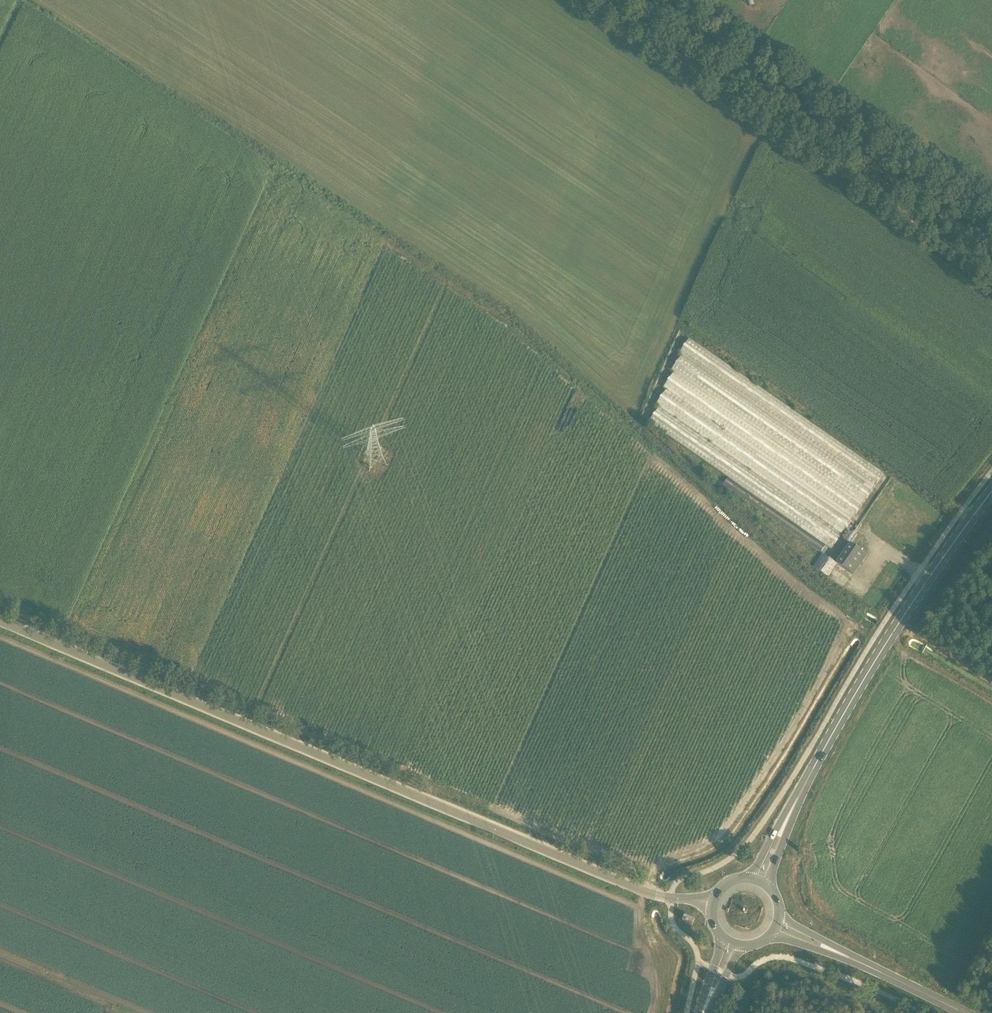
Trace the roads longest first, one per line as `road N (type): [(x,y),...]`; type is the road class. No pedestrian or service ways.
road 1 (tertiary): [(711,905),(646,893),(0,621)]
road 2 (track): [(592,0),(991,276)]
road 3 (secondary): [(789,815),(919,591),(991,499)]
road 4 (secondary): [(963,1012),(827,949)]

